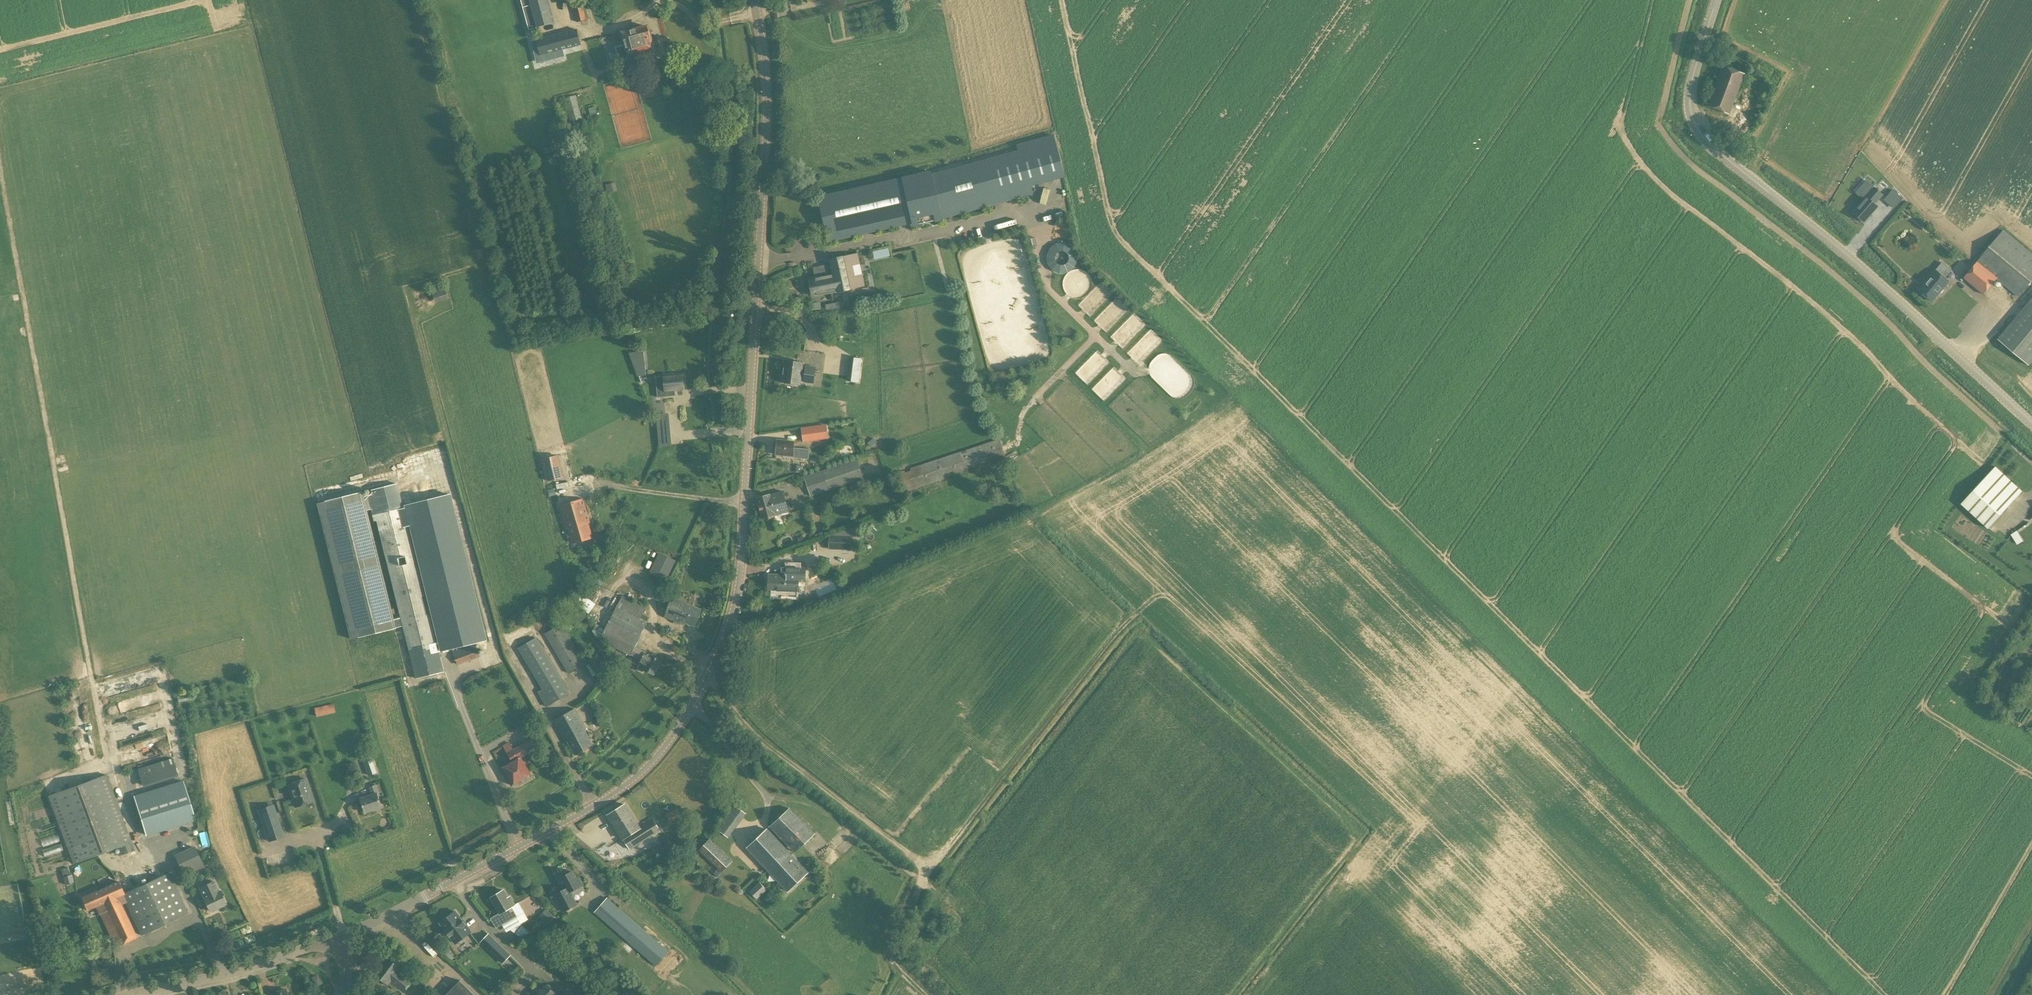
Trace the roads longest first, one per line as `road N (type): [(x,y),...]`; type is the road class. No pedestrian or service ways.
road 1 (tertiary): [(338,937),(520,846),(639,774),(682,723),(721,645),(742,541),(759,239),(766,92),(755,0)]
road 2 (tertiary): [(2031,425),(1880,284),(1700,134),(1690,89),(1716,0)]
road 3 (track): [(0,172),(103,737)]
road 4 (track): [(928,868),(1133,616)]
road 5 (track): [(705,678),(749,730),(928,868)]
road 6 (tertiary): [(156,991),(338,937)]

